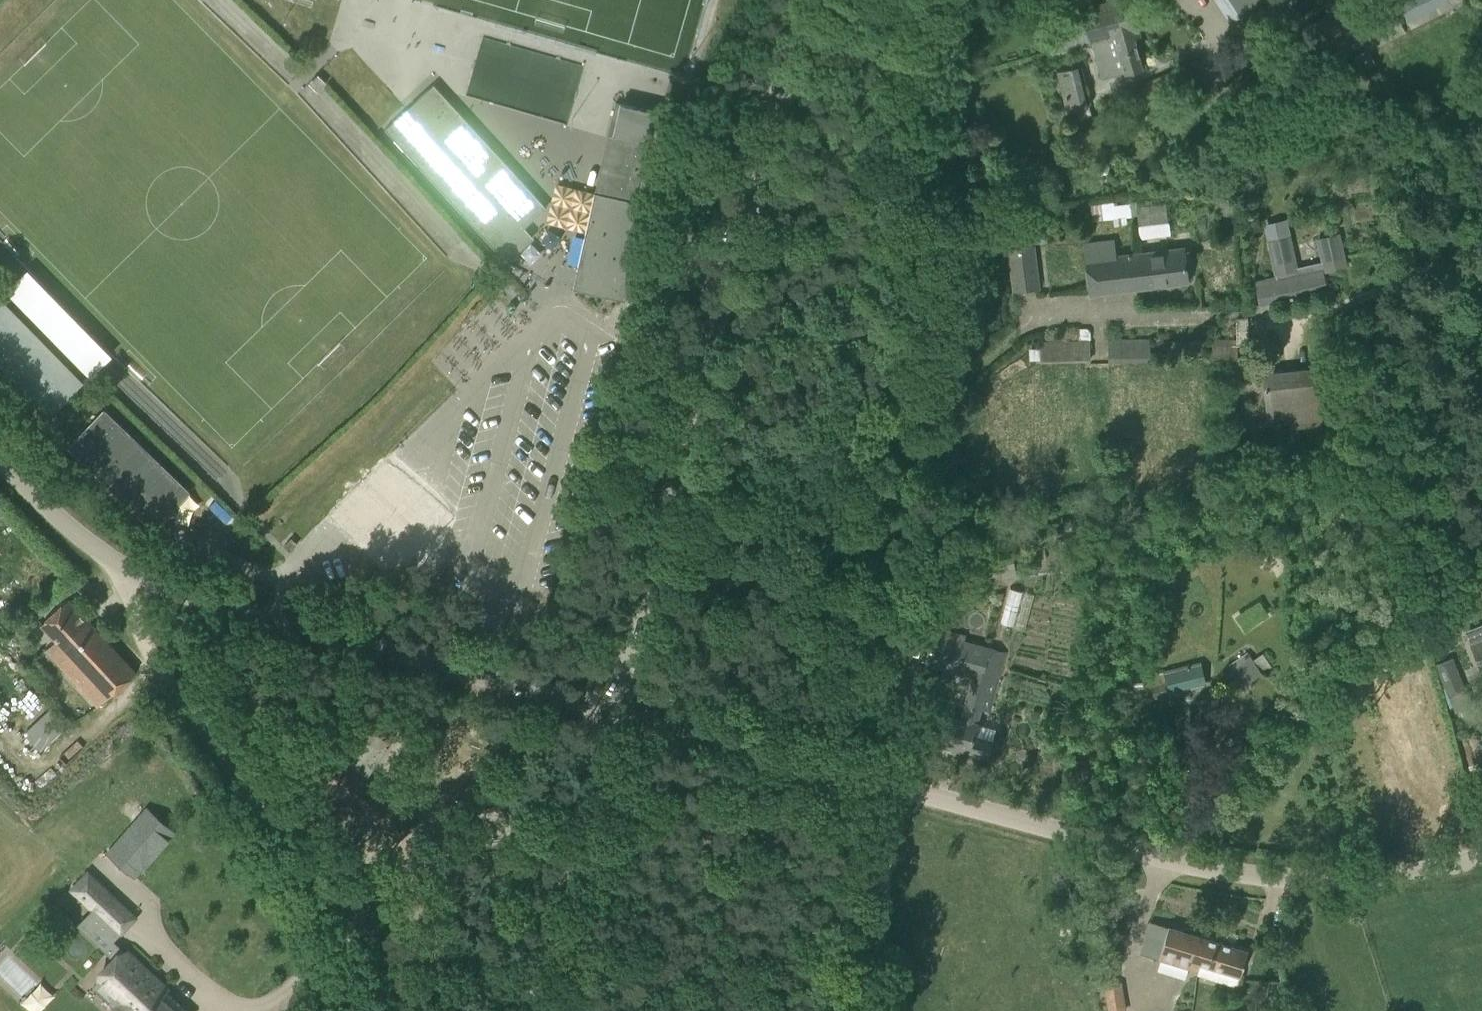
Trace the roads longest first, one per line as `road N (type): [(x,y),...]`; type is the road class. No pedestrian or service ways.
road 1 (track): [(887,0),(933,63),(897,787),(875,1010)]
road 2 (unclassified): [(1481,848),(1372,871),(1294,876),(1233,866),(609,709)]
road 3 (unclassified): [(609,709),(805,0)]
road 4 (unclassified): [(609,709),(134,570),(79,530),(0,449)]
road 5 (unclassified): [(945,370),(1015,325),(1296,308),(1357,295),(1481,231)]
road 6 (track): [(134,570),(139,628),(162,671),(209,743),(289,837),(398,1010)]
road 7 (unclassified): [(522,1010),(609,709)]

